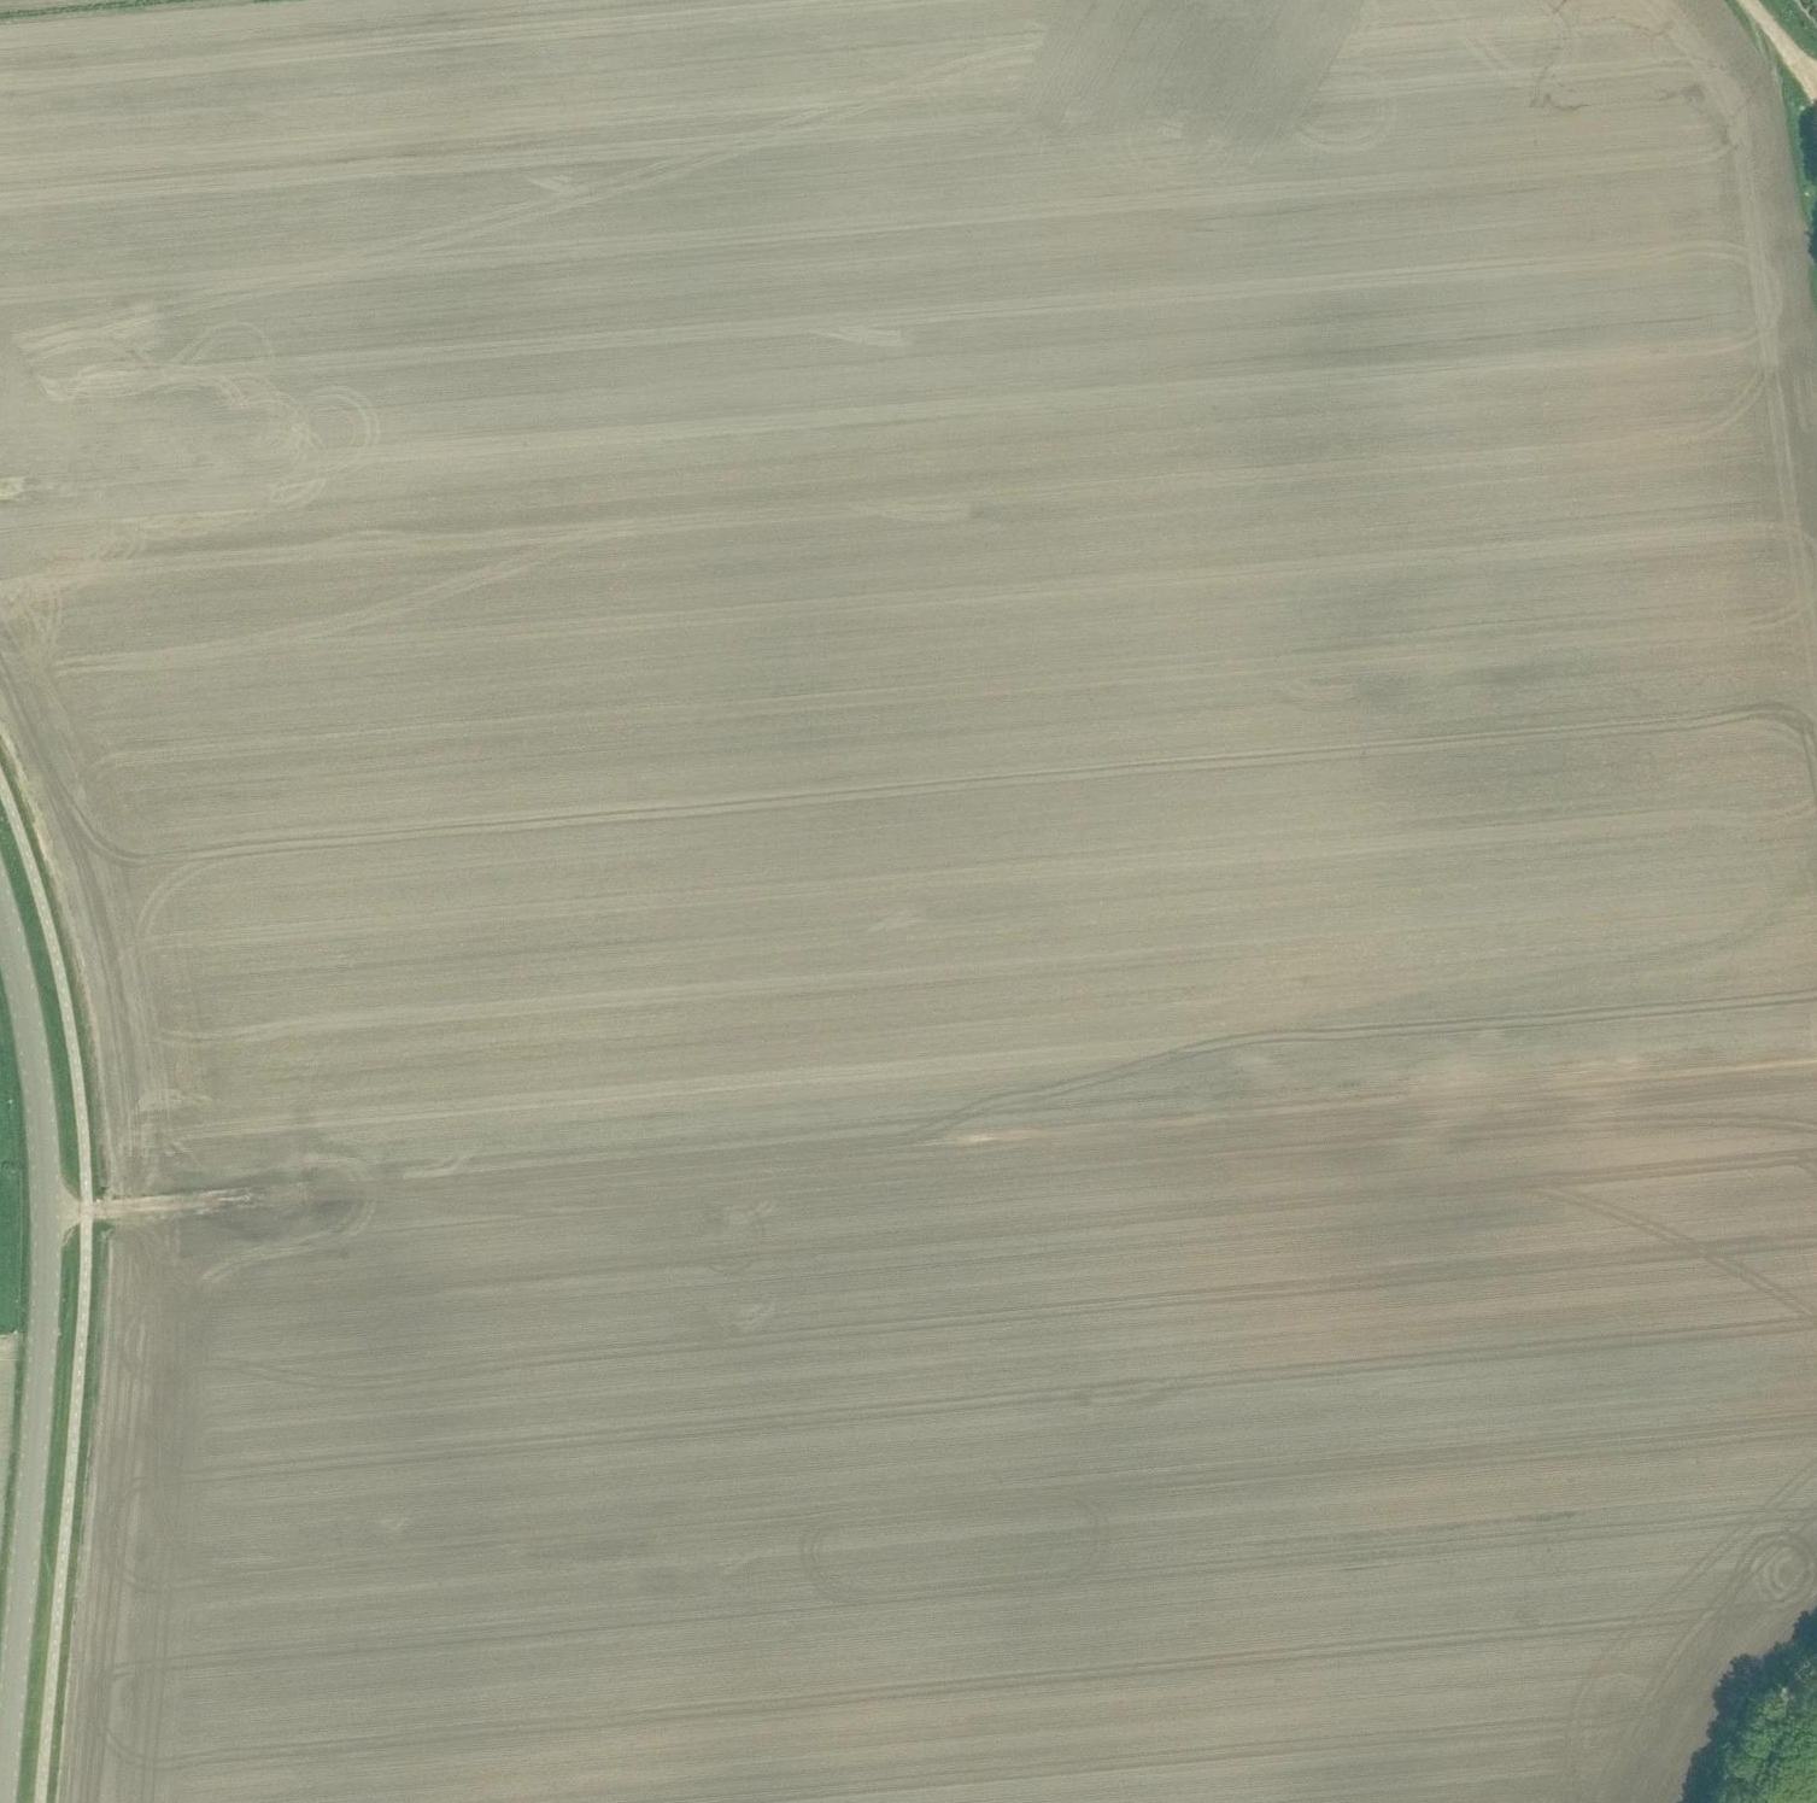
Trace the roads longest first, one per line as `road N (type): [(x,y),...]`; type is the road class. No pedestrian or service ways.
road 1 (tertiary): [(2,1802),(46,1333),(46,1181),(30,1030),(0,900)]
road 2 (track): [(1711,1802),(1725,1765),(1816,1667)]

